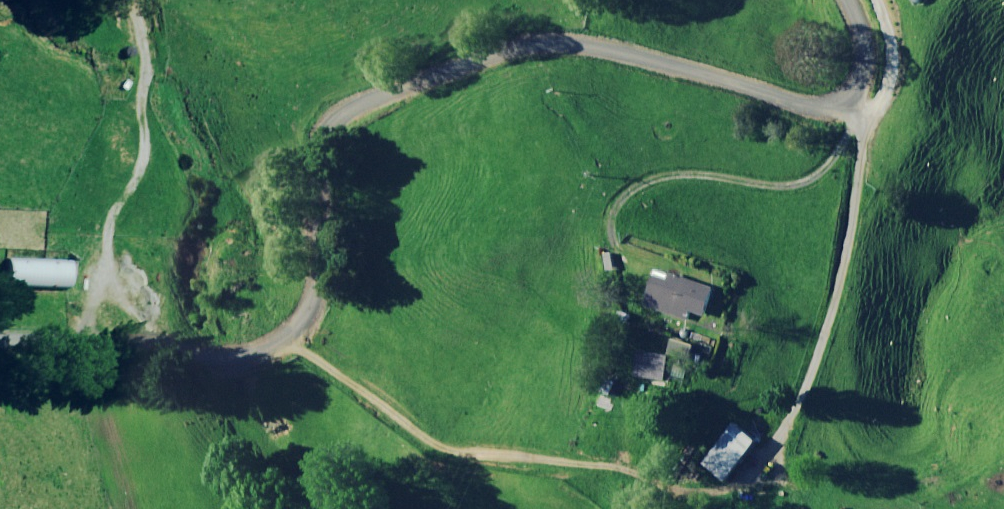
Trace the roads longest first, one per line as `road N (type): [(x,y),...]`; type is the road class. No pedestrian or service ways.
road 1 (unclassified): [(845,0),(870,54),(857,93),(830,108),(789,104),(602,45),(520,48),(342,117),(309,169),(304,311),(283,342),(239,360),(117,341),(0,342)]
road 2 (track): [(848,98),(860,137),(859,183),(839,297),(798,406),(759,467)]
road 3 (track): [(81,342),(107,251),(109,215),(136,174),(143,130),(138,86),(145,51),(132,0)]
road 4 (track): [(856,125),(816,176),(787,185),(714,176),(650,181),(621,198),(615,248)]

